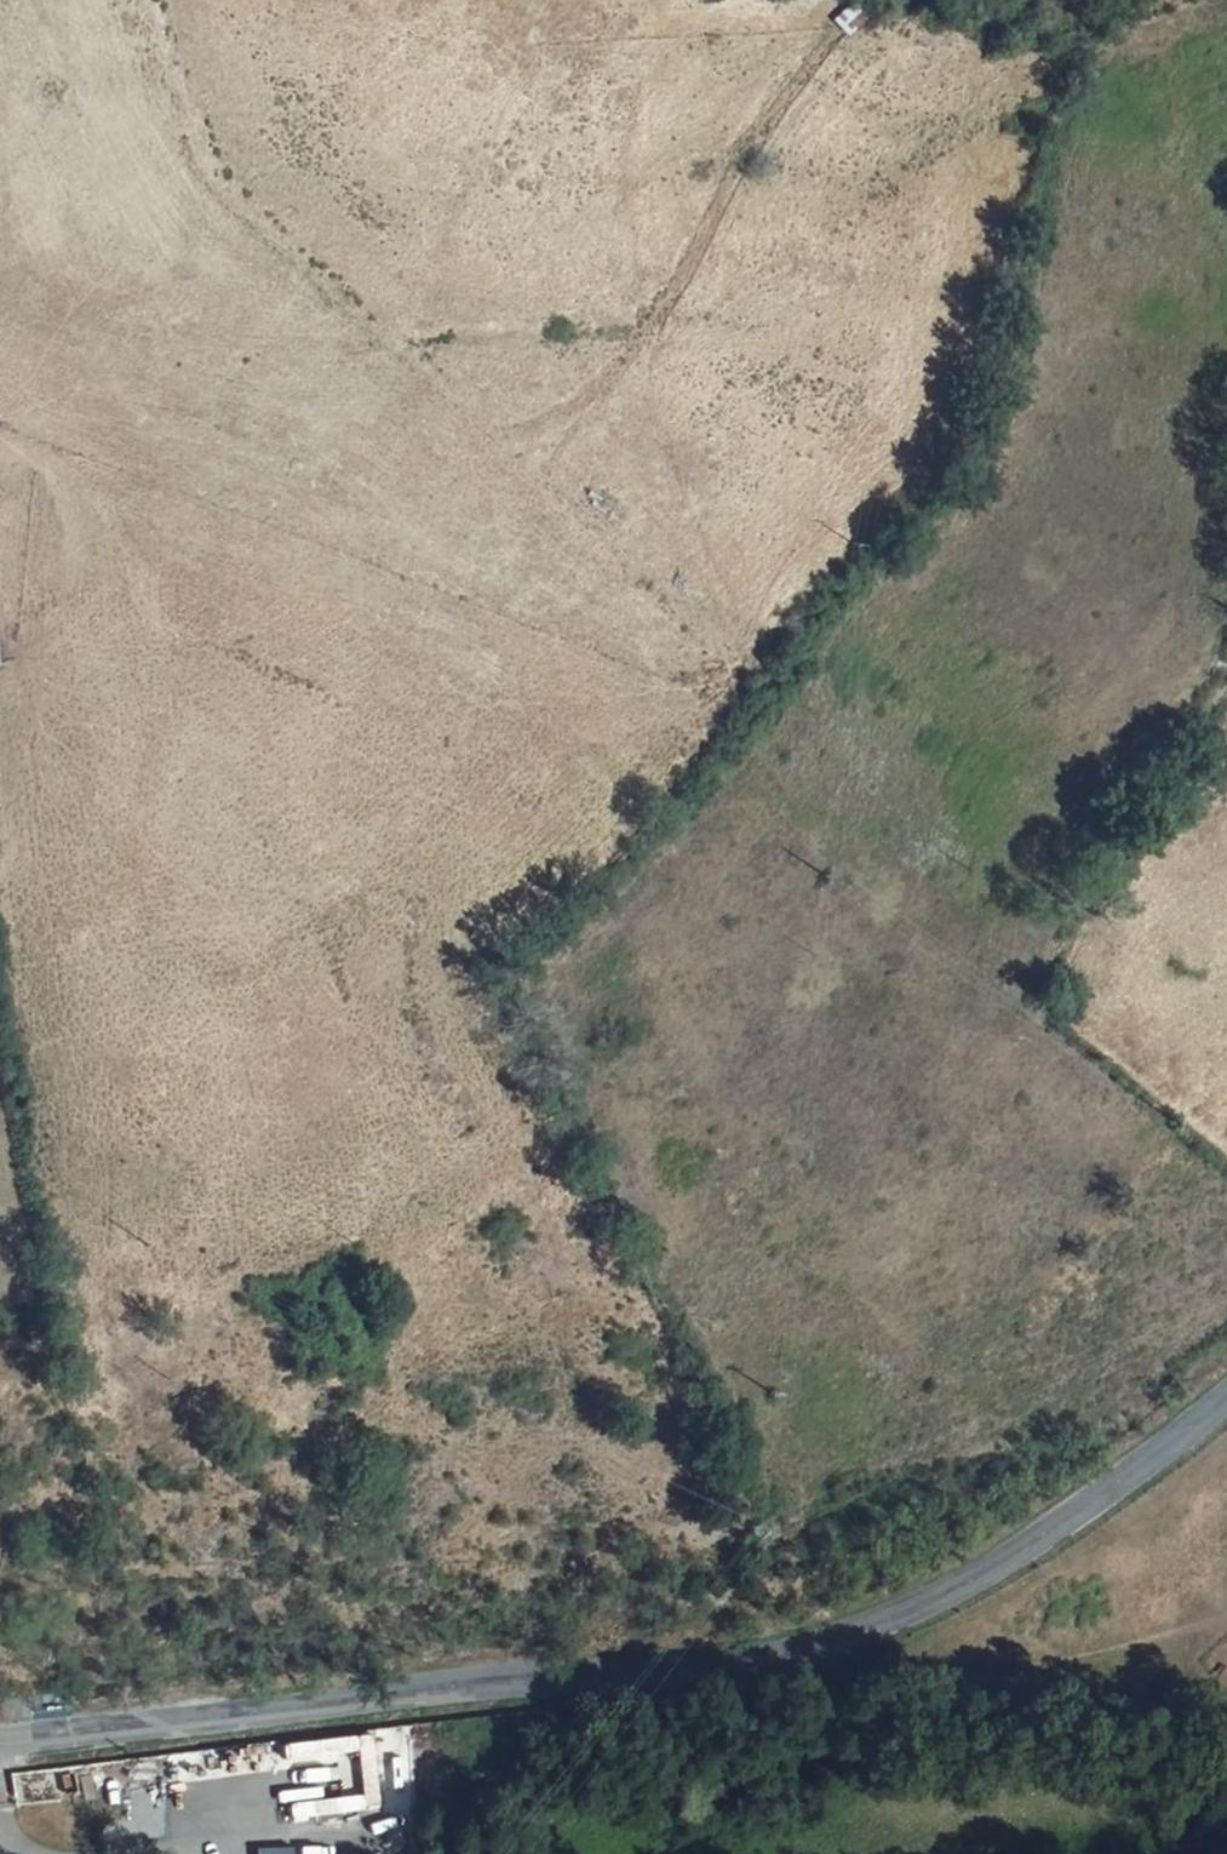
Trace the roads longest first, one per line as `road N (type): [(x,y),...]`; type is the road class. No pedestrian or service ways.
road 1 (track): [(0,340),(46,372),(106,471),(127,577),(123,694),(93,879),(103,941),(156,967),(302,893),(484,688),(519,610),(508,528),(464,480),(296,399),(97,348)]
road 2 (tertiary): [(0,1739),(585,1683),(812,1649),(988,1578),(1226,1404)]

